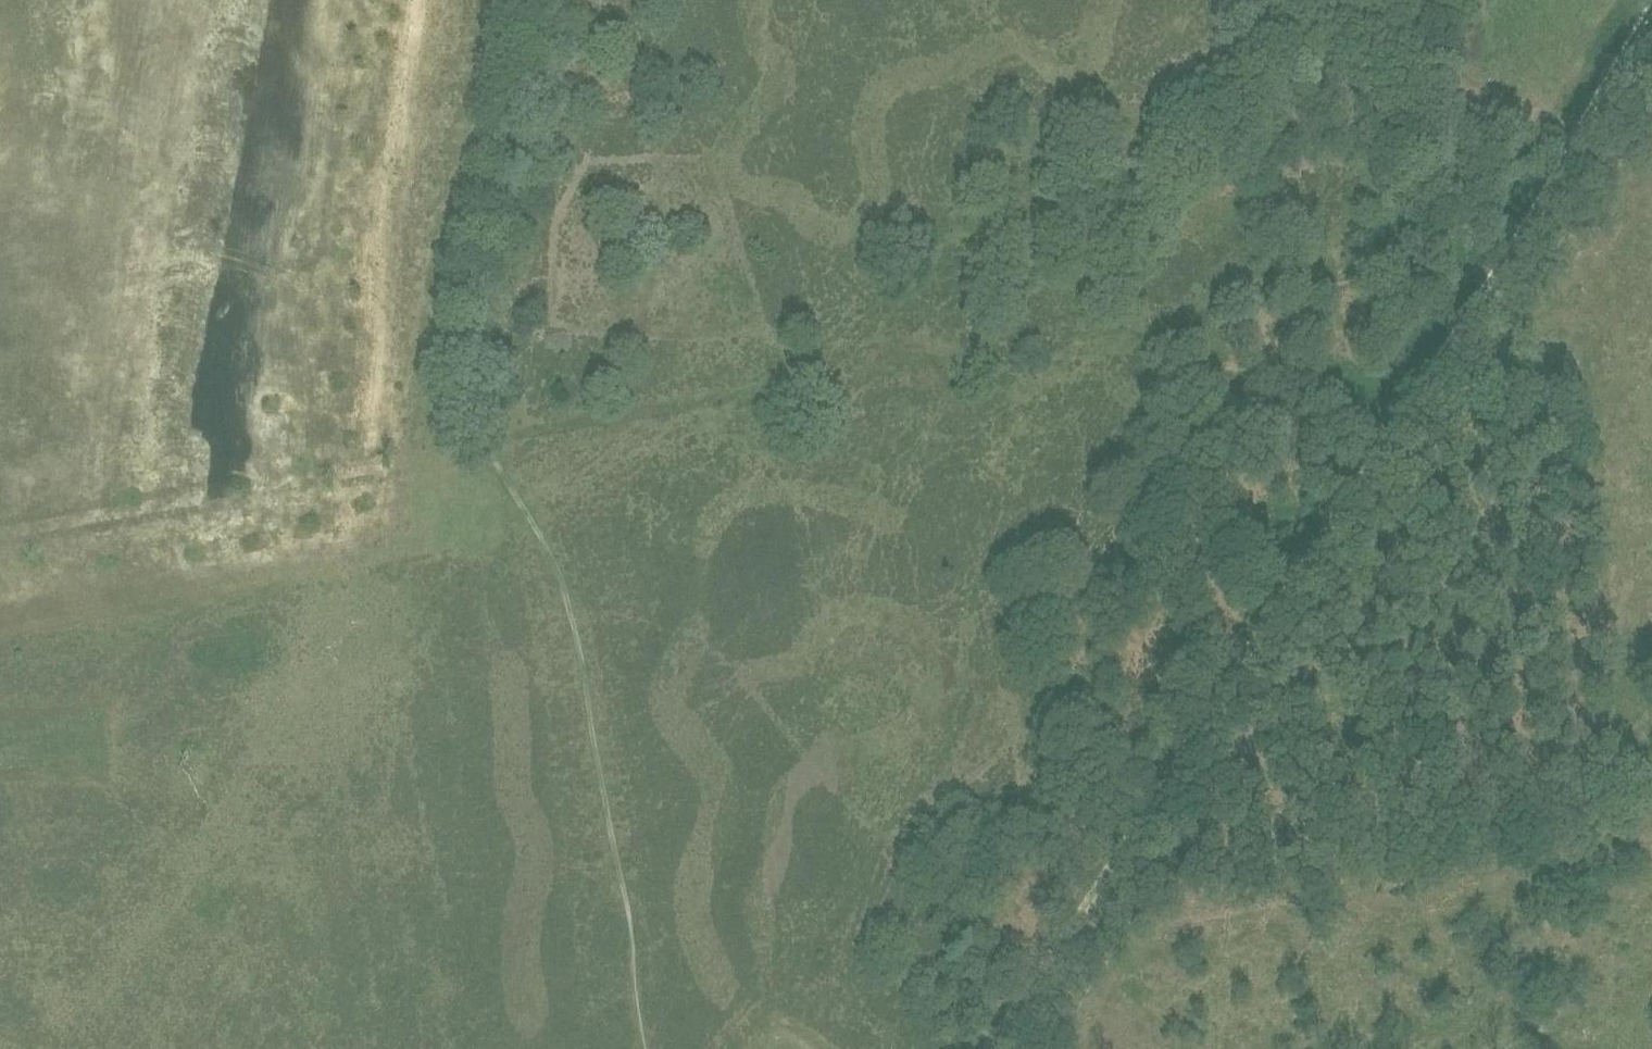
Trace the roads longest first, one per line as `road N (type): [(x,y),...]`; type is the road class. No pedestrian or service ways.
road 1 (track): [(1651,17),(1514,243),(986,1048)]
road 2 (track): [(552,0),(496,319)]

